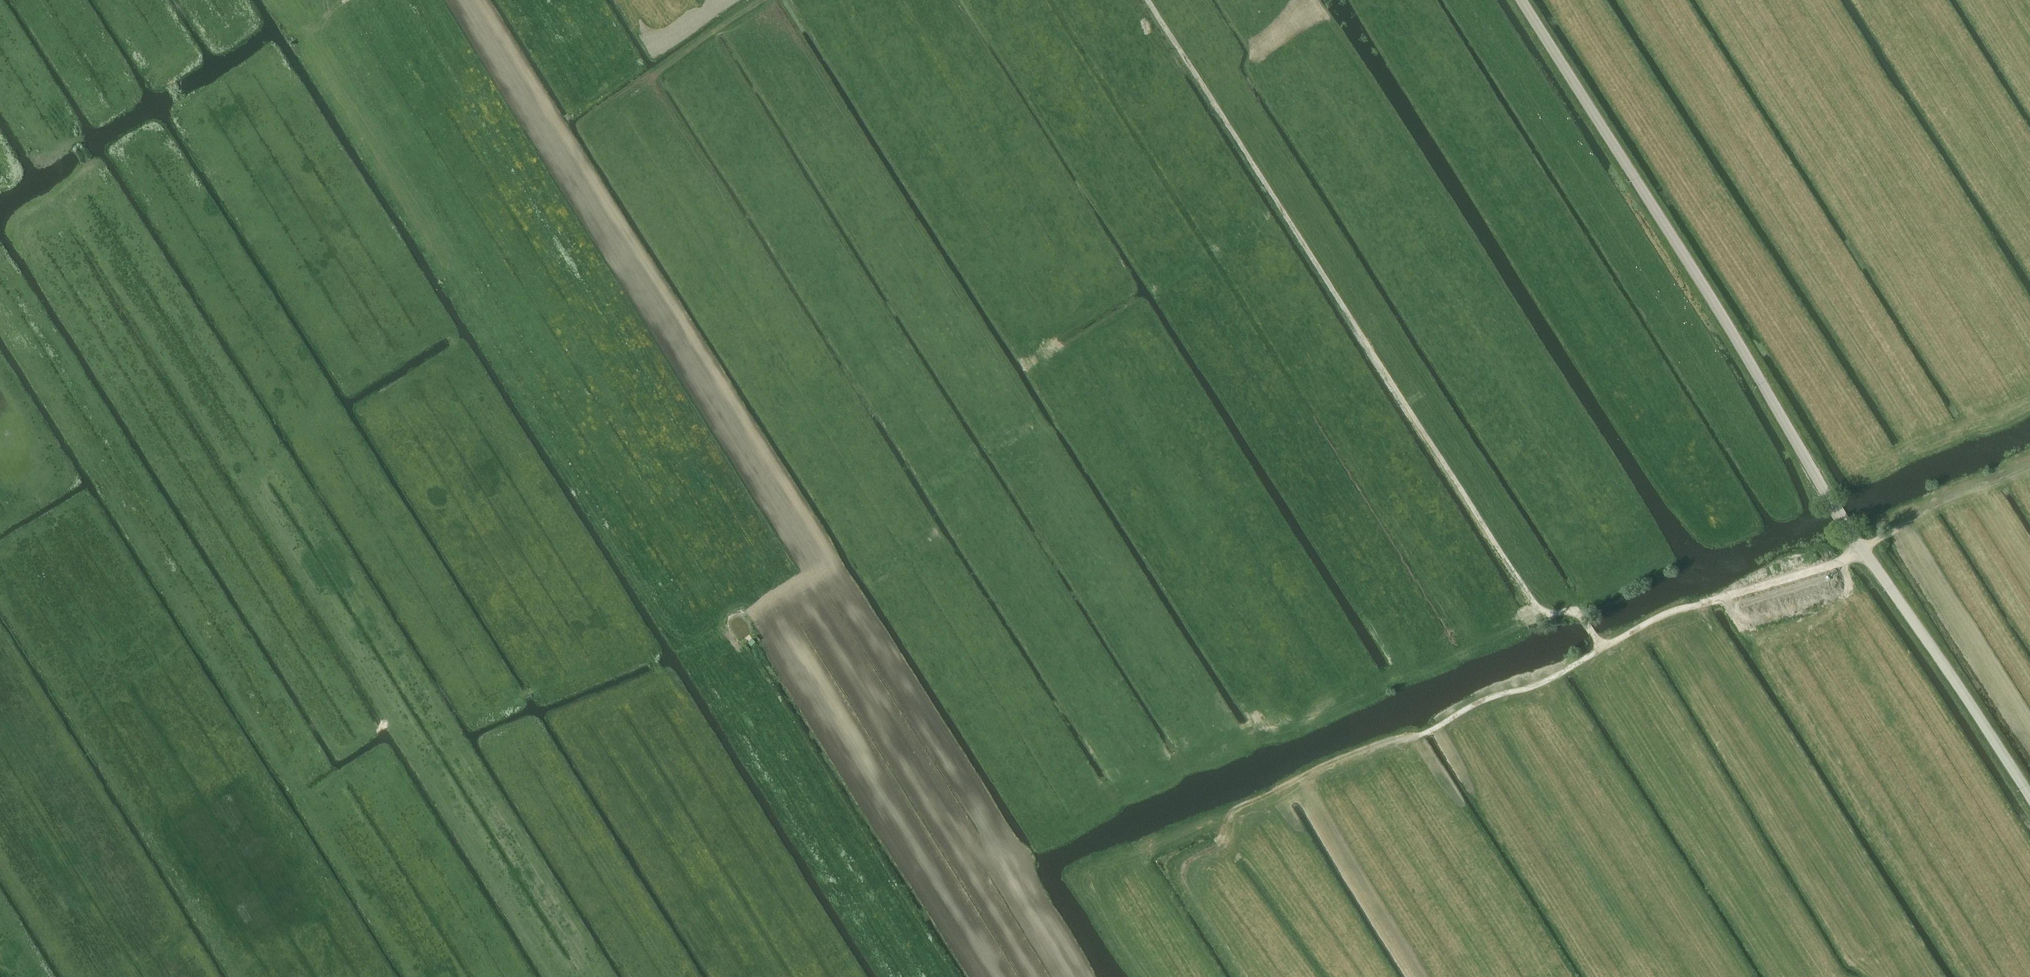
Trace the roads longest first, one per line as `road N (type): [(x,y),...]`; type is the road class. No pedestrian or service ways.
road 1 (unclassified): [(2029,799),(1847,528),(1520,0)]
road 2 (track): [(1602,649),(1580,615),(1548,614),(1517,579),(1149,0)]
road 3 (track): [(1418,736),(1500,693),(1543,682),(1677,610),(1836,566),(1863,551)]

